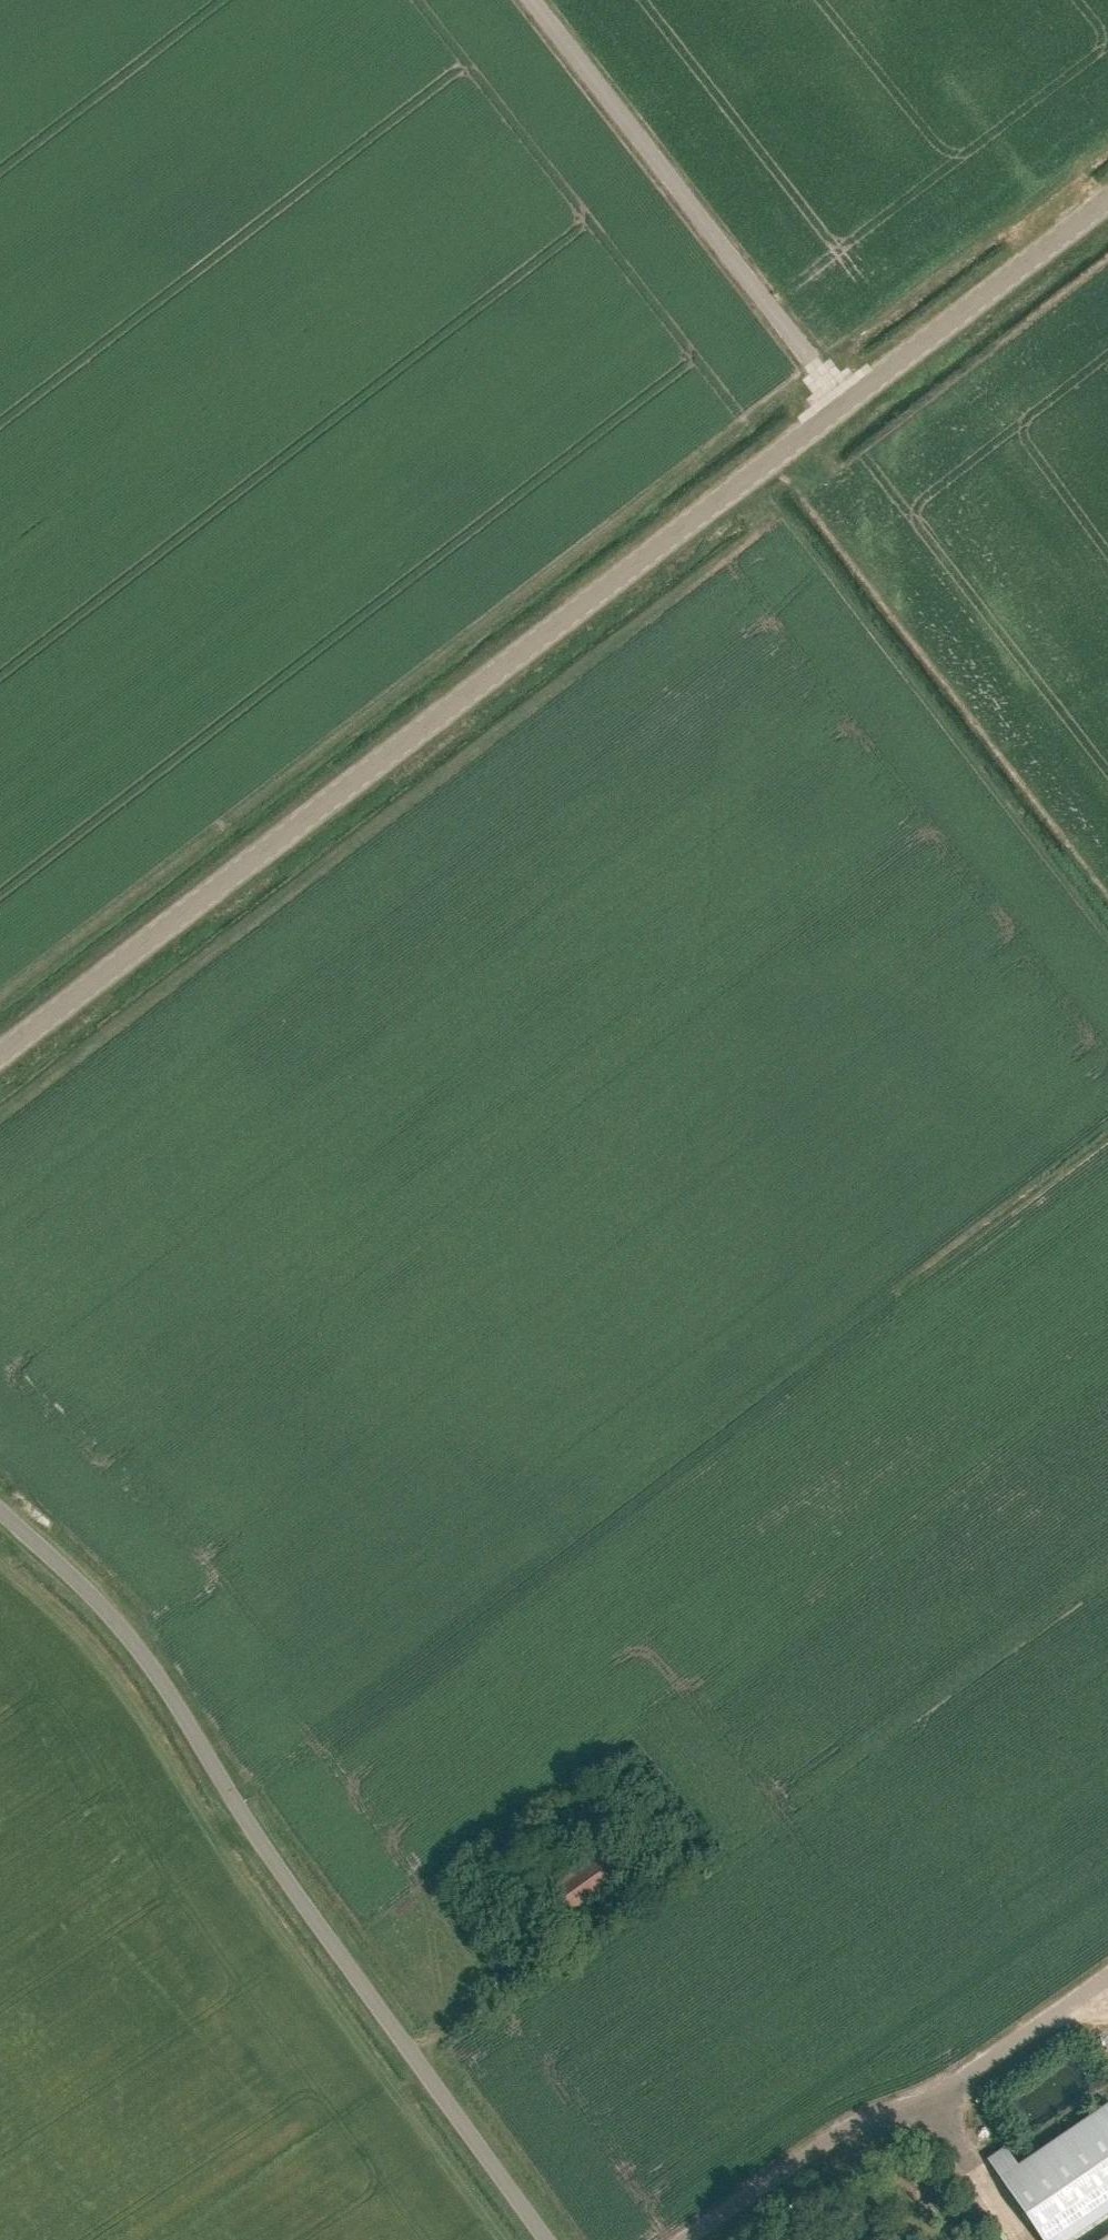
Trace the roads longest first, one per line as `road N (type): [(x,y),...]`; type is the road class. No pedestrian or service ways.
road 1 (tertiary): [(0,1055),(1107,198)]
road 2 (unclassified): [(545,2239),(263,1847),(169,1695),(102,1605),(0,1512)]

